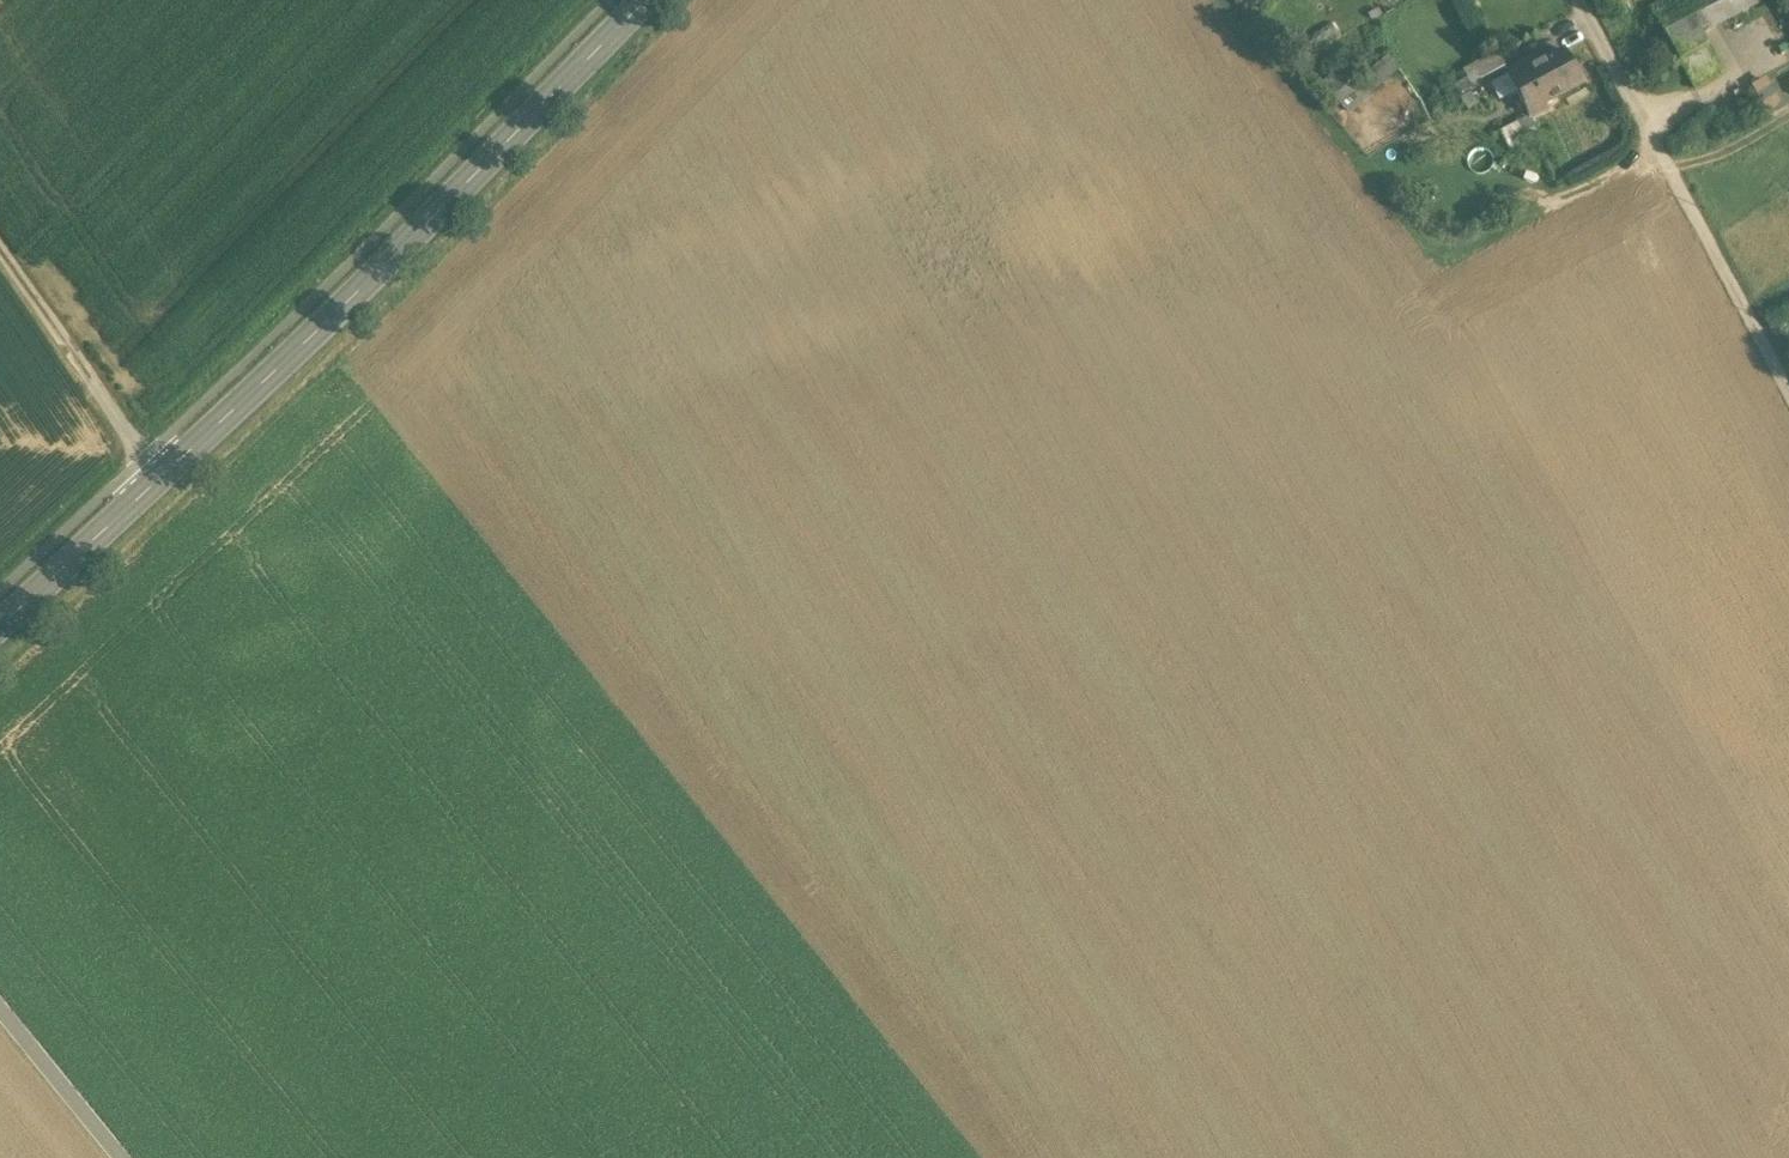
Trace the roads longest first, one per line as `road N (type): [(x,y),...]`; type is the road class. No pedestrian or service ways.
road 1 (tertiary): [(0,628),(425,229),(647,0)]
road 2 (track): [(1222,0),(1441,256),(1498,240),(1657,145)]
road 3 (residential): [(1580,0),(1788,386)]
road 4 (track): [(0,249),(161,480)]
road 5 (track): [(127,1157),(0,1002)]

